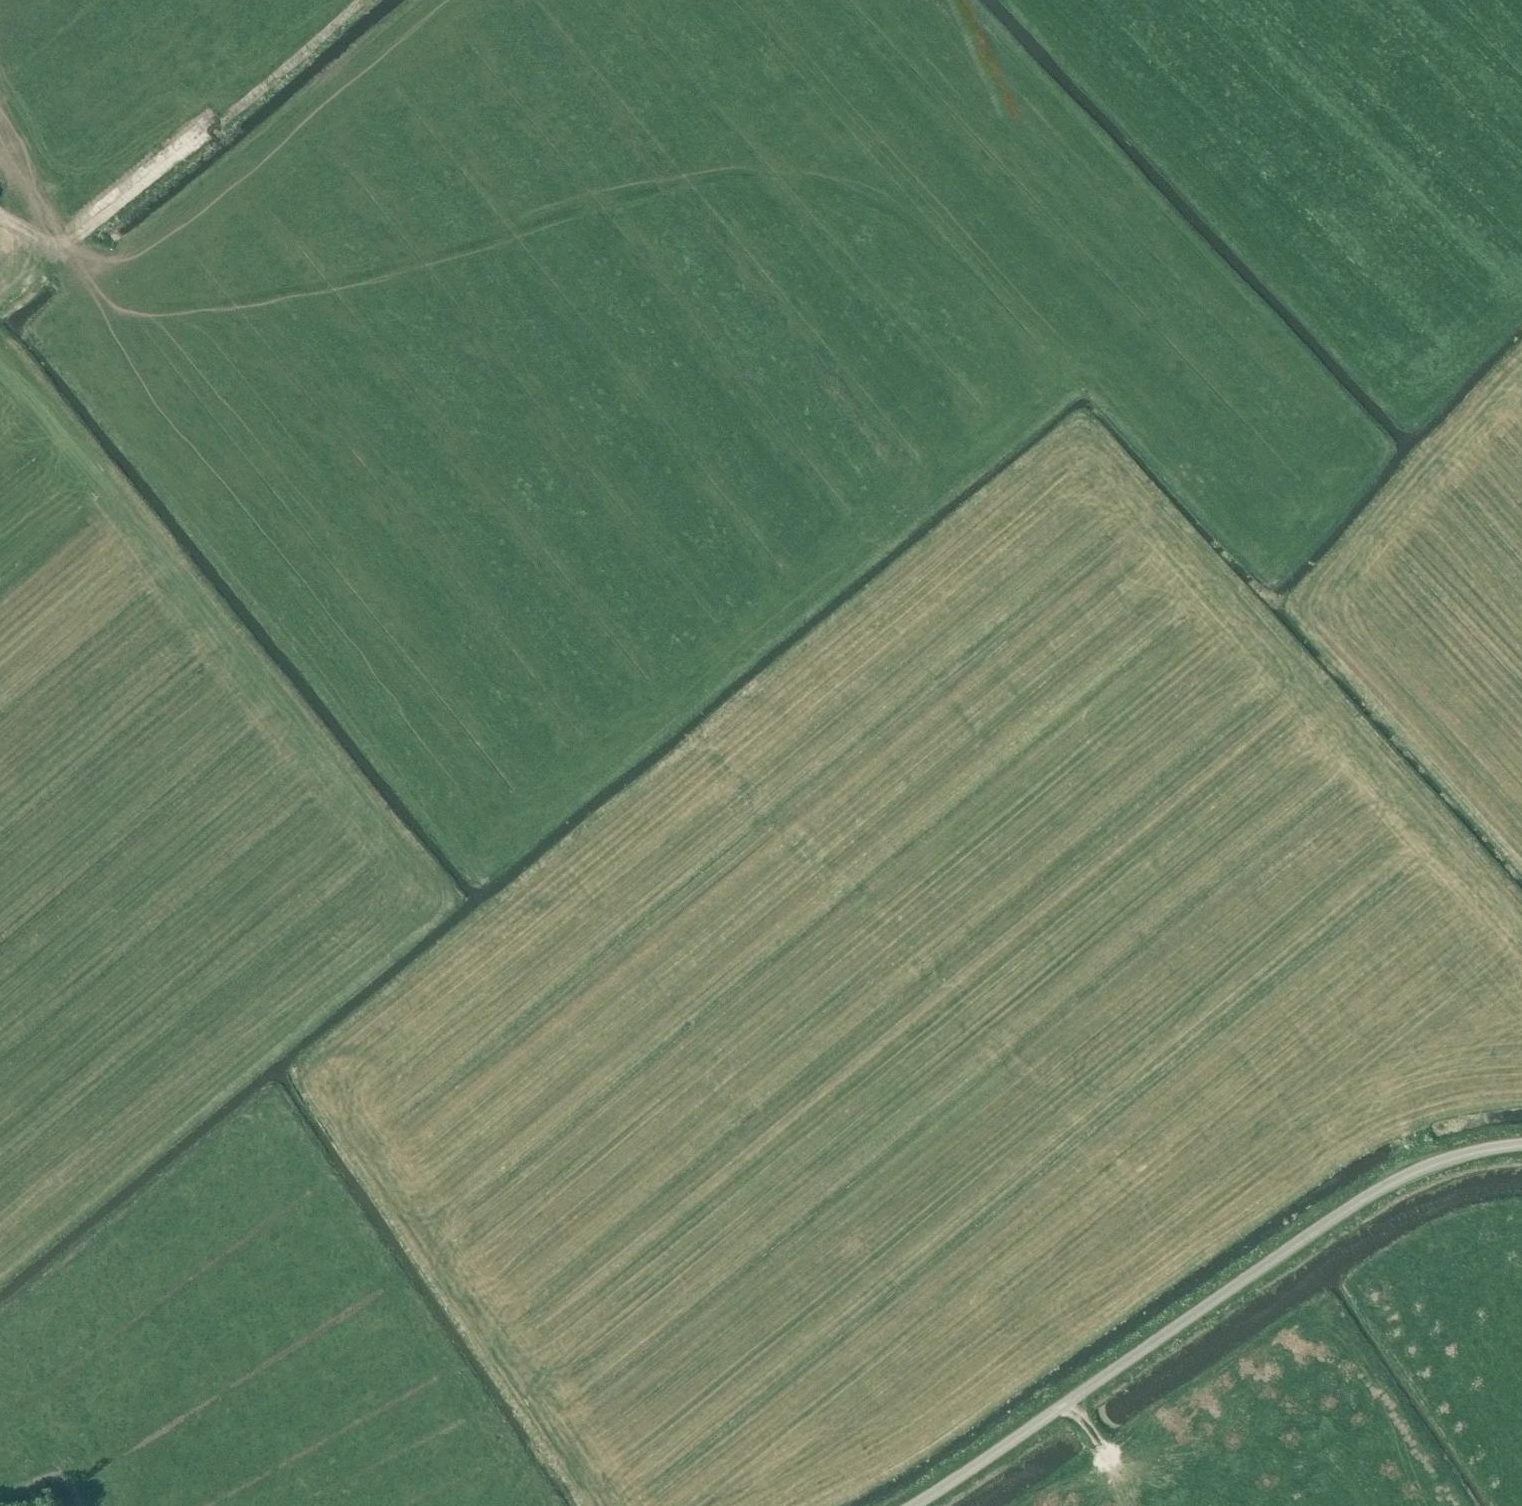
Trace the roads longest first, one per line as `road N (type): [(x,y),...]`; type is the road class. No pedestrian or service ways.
road 1 (unclassified): [(913,1505),(1355,1203),(1438,1163),(1521,1145)]

